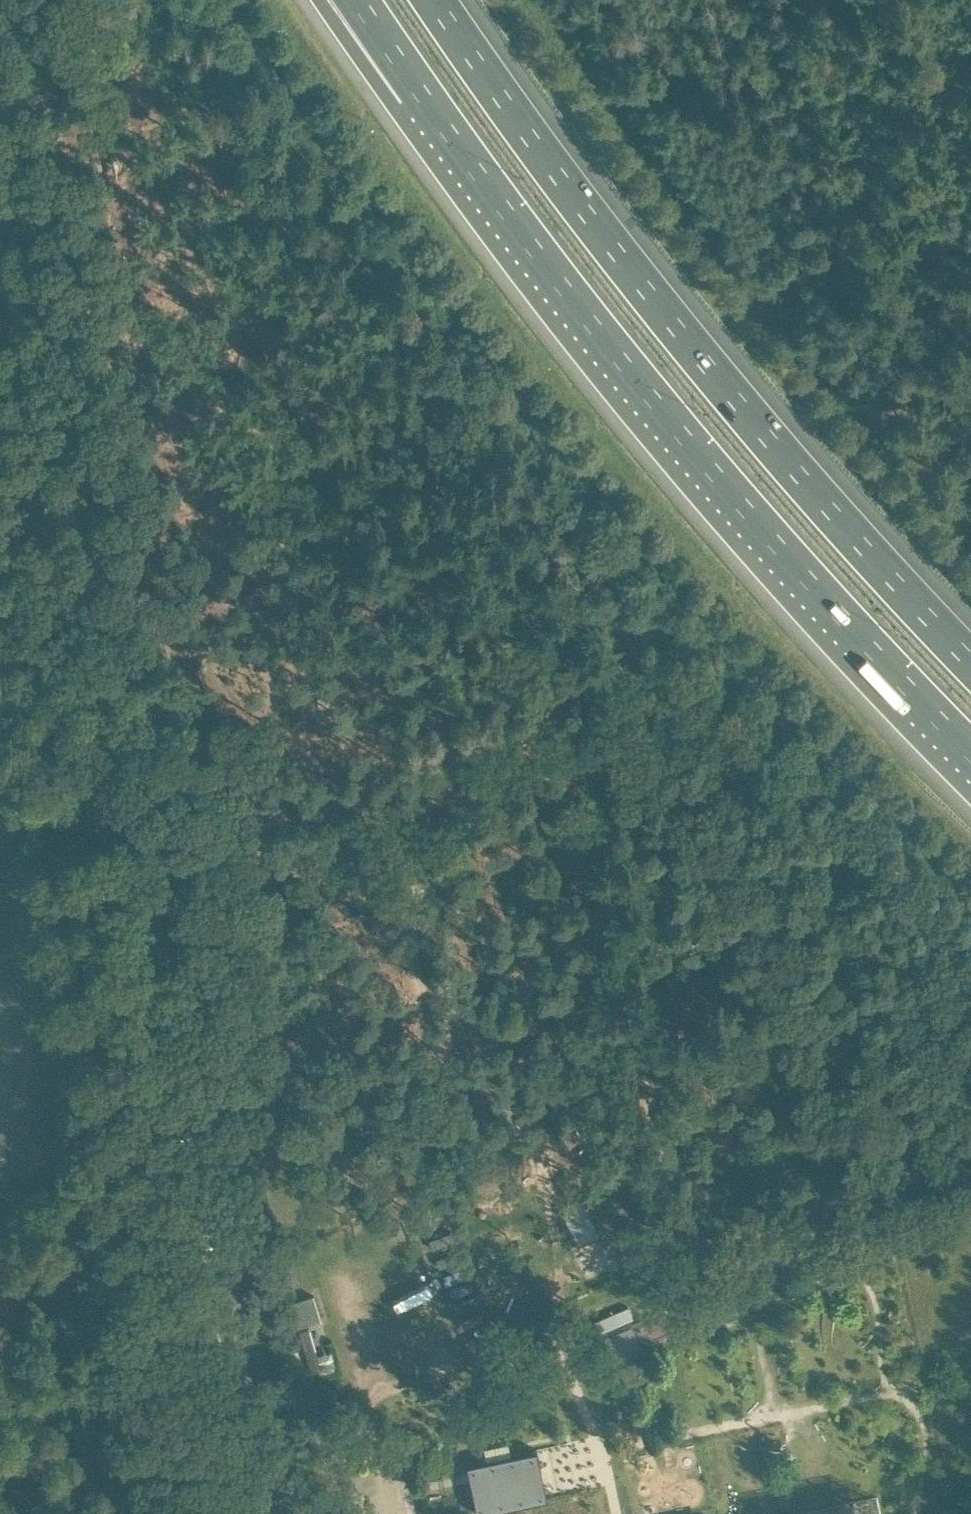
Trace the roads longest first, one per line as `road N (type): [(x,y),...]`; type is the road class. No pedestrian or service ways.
road 1 (secondary): [(225,1297),(30,399)]
road 2 (motorway): [(420,91),(612,353),(970,757)]
road 3 (motorway): [(970,665),(654,307),(436,0)]
road 4 (secondary): [(285,1513),(263,1405),(225,1297)]
road 5 (secondary): [(225,1297),(228,1376),(255,1513)]
road 6 (secondary): [(30,399),(33,311),(0,198)]
road 7 (track): [(0,1282),(136,1213)]
road 8 (motorway): [(321,0),(420,91)]

